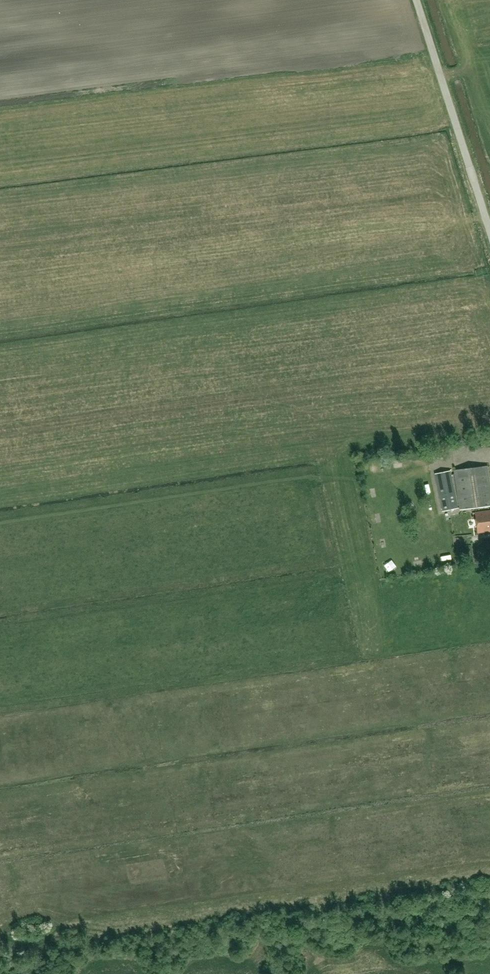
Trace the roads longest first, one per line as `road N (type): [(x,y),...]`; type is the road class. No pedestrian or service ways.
road 1 (unclassified): [(489,232),(416,0)]

